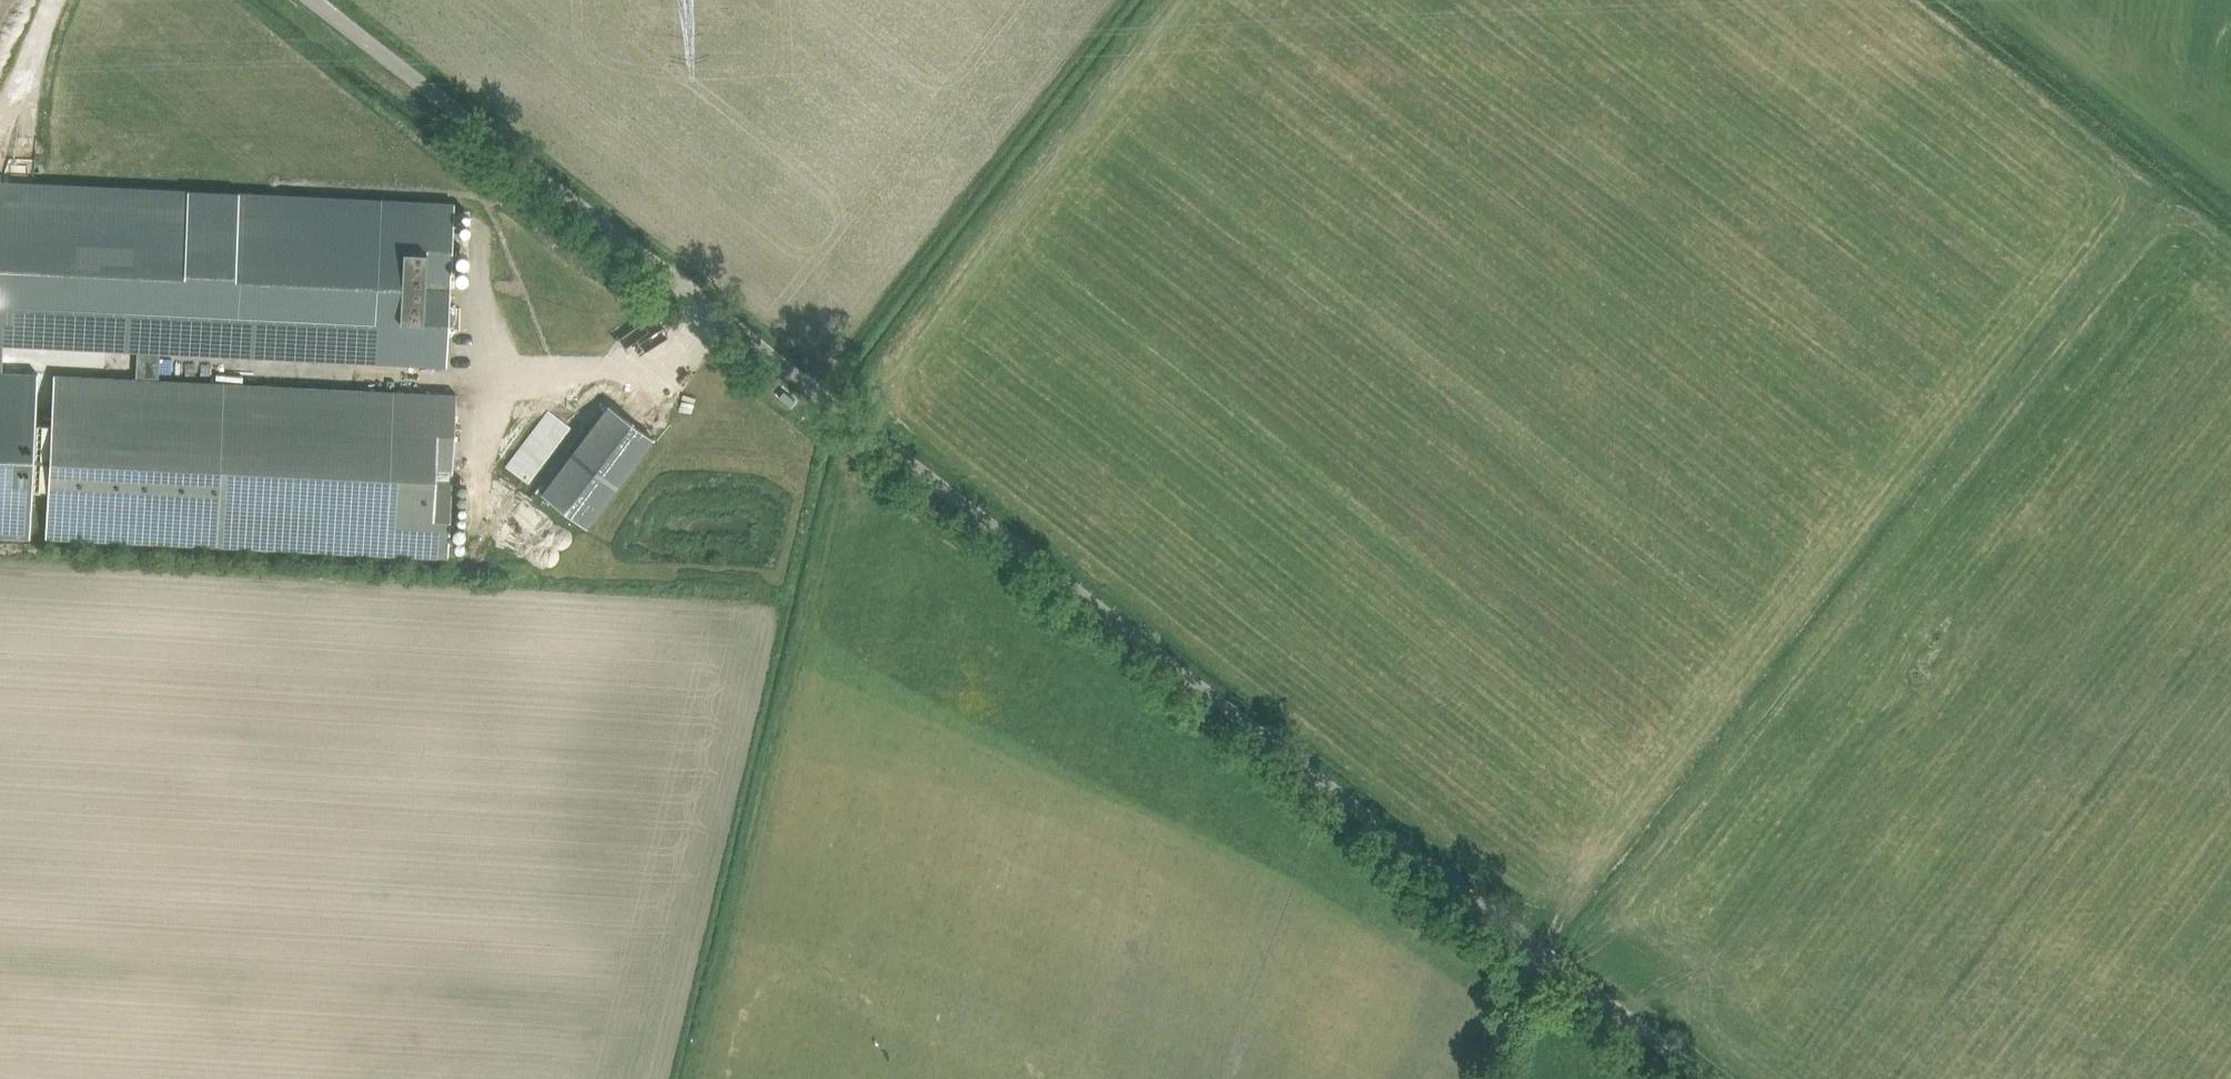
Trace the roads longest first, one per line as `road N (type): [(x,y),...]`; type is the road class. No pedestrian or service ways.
road 1 (unclassified): [(1688,1078),(293,0)]

